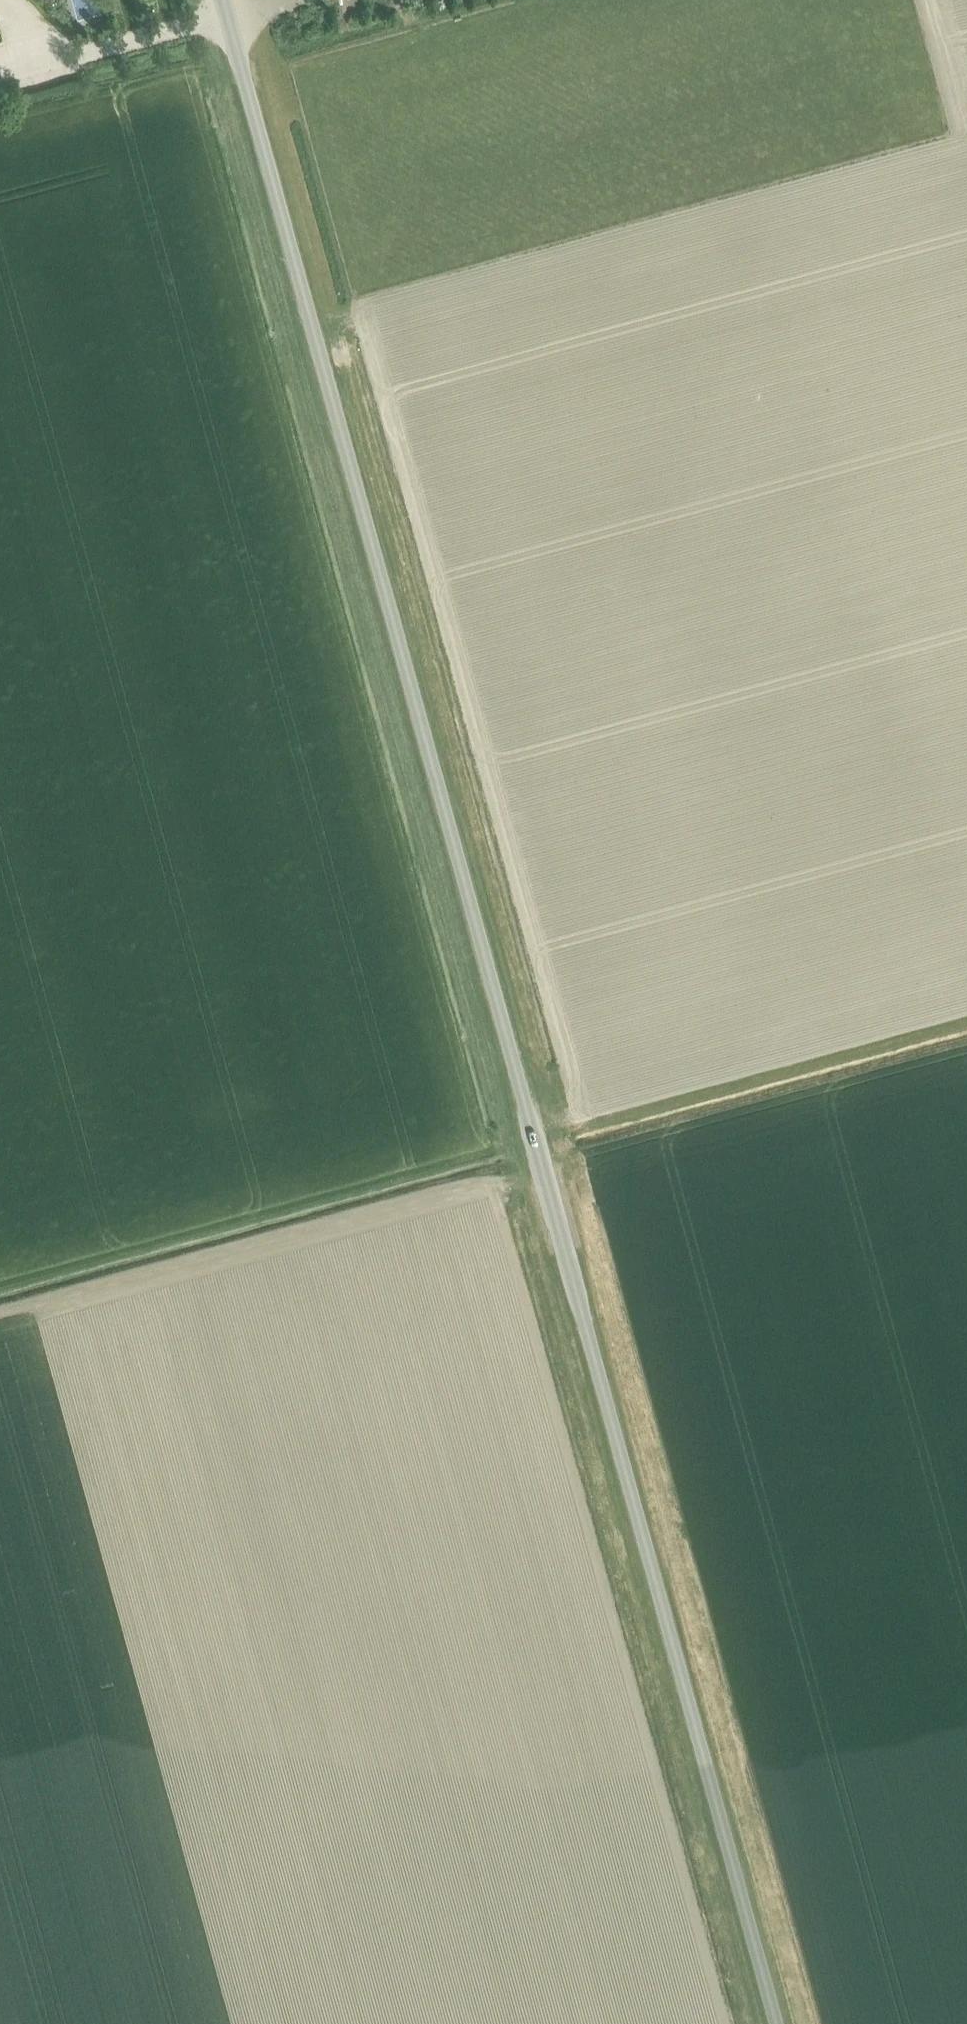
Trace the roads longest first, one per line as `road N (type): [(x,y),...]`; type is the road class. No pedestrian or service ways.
road 1 (unclassified): [(774,2023),(221,0)]

